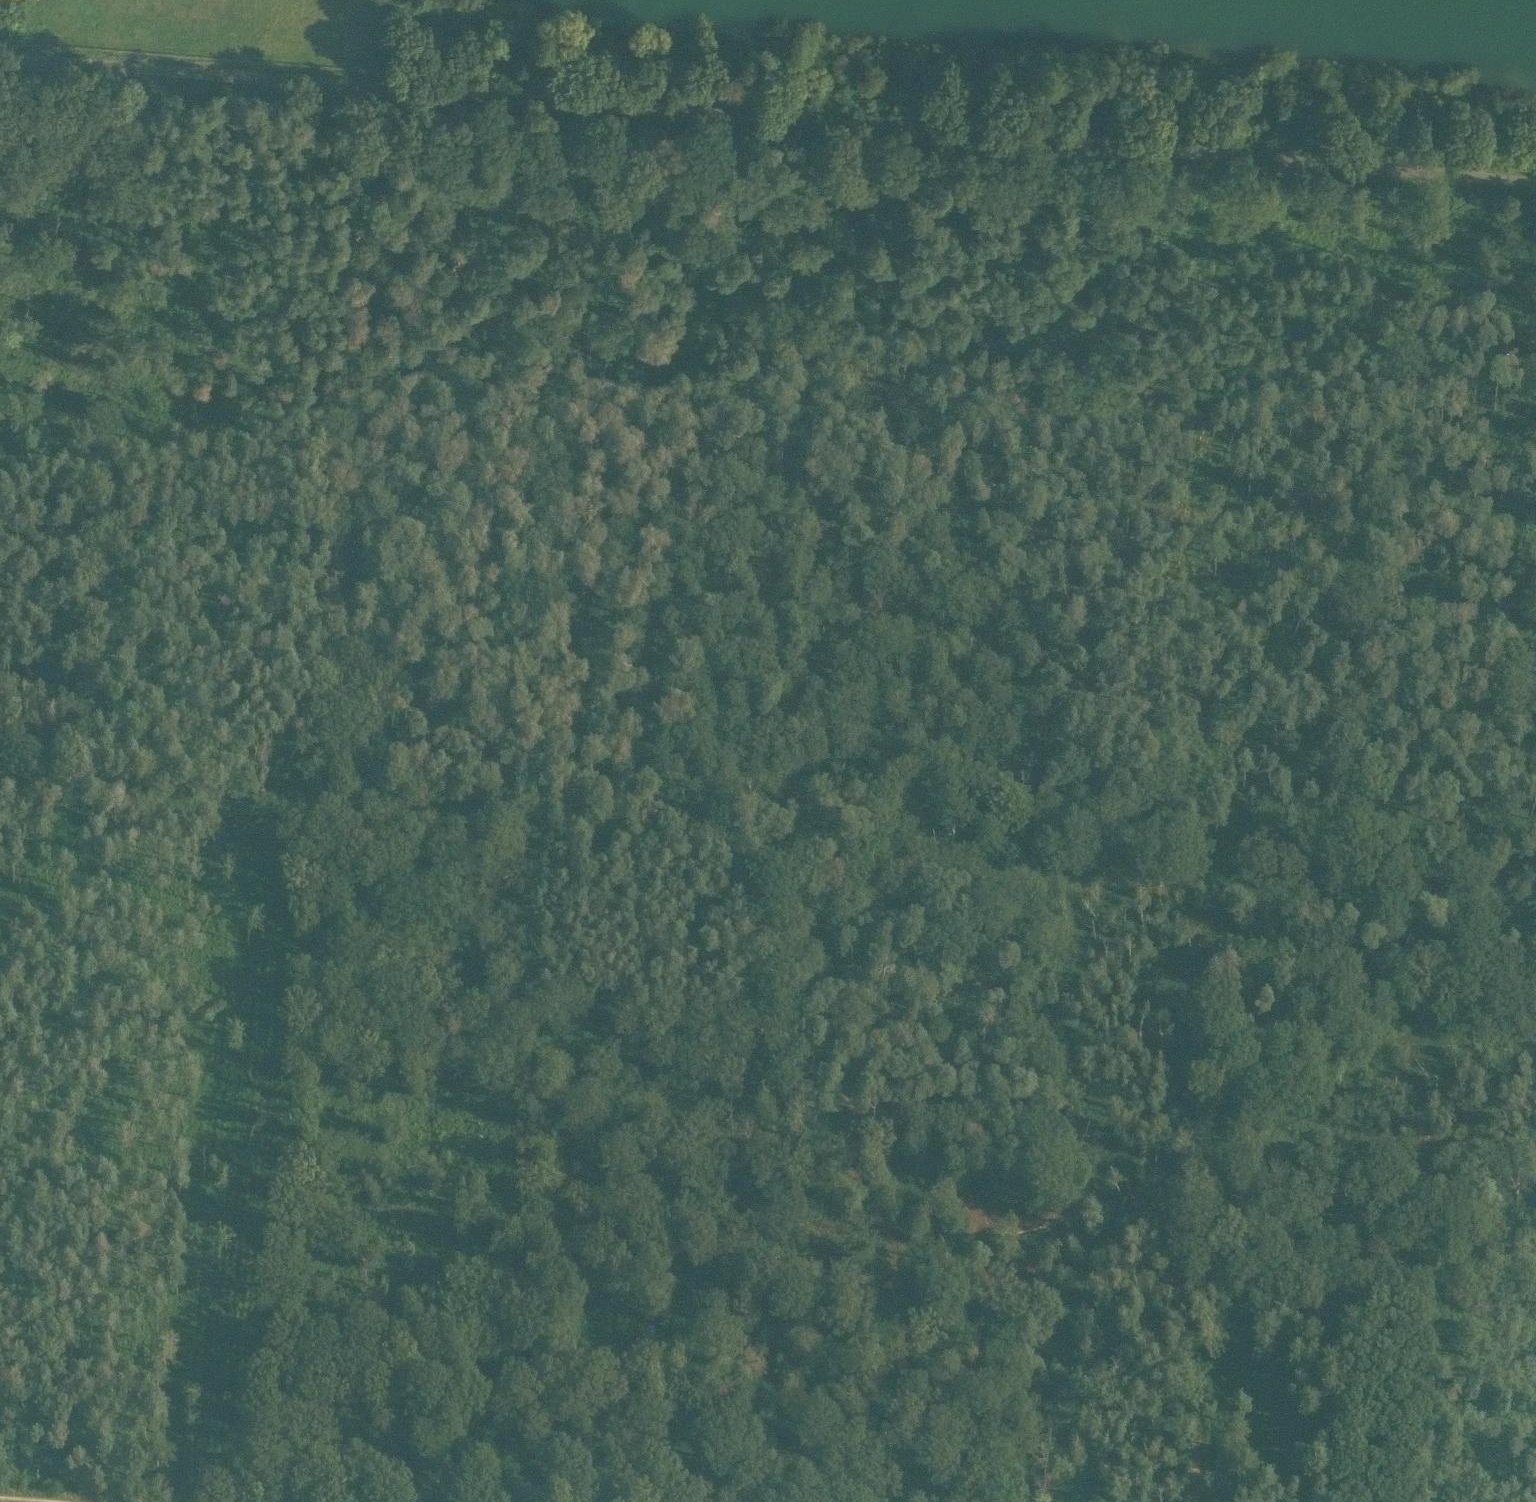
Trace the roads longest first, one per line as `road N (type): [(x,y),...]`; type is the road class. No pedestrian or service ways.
road 1 (unclassified): [(0,54),(741,117),(1147,132),(1535,185)]

